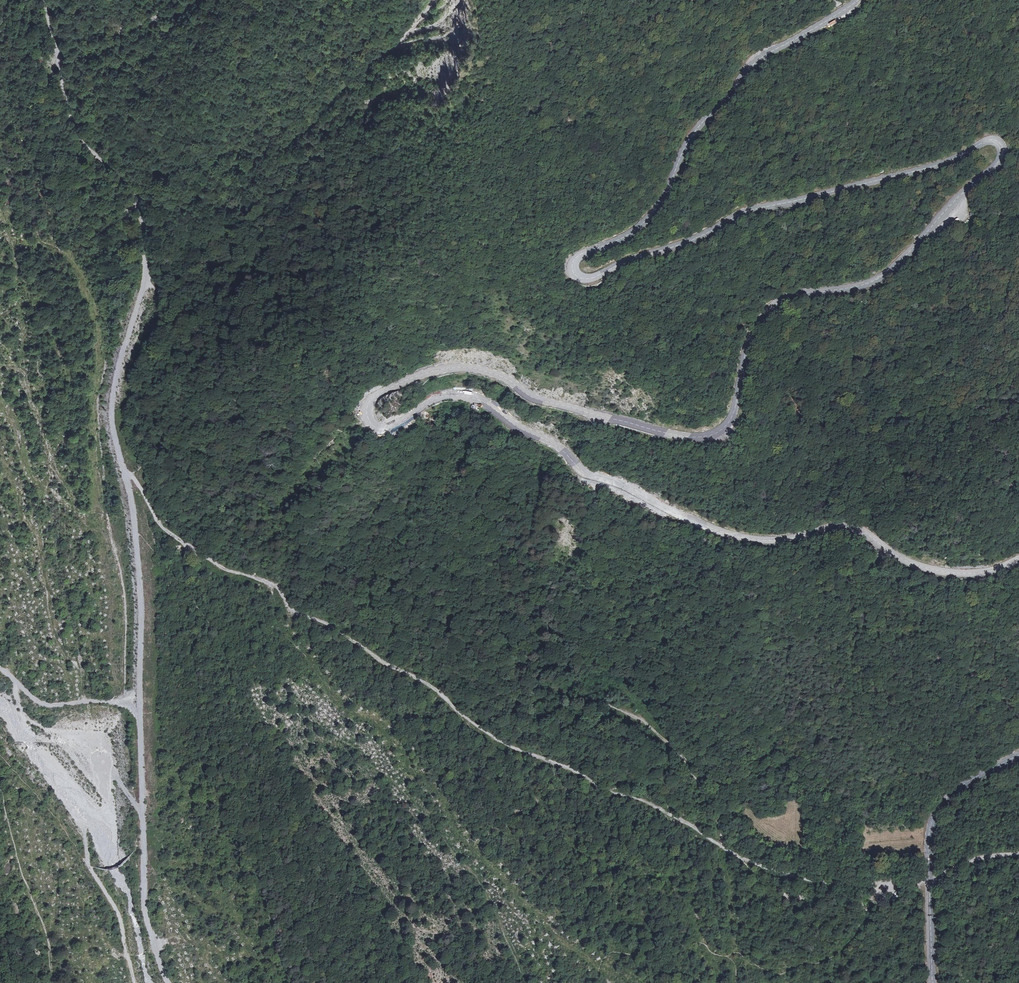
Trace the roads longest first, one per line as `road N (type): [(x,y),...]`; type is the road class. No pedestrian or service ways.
road 1 (secondary): [(858,0),(749,67),(698,126),(649,218),(572,262),(574,276),(594,278),(752,210),(935,166),(989,140),(1000,144),(994,168),(883,276),(795,295),(769,310),(749,339),(726,430),(701,439),(645,428),(455,367),(383,389),(368,400),(366,415),(382,428),(437,398),(477,399),(584,472),(739,538),(788,540),(854,526),(902,559),(941,572),(972,574),(1018,556)]
road 2 (track): [(721,845),(641,799),(478,730),(435,690),(330,626),(290,611),(270,583),(229,570),(175,537),(146,498)]
road 3 (track): [(144,280),(113,420),(135,531),(139,715)]
road 4 (track): [(45,0),(63,107),(84,145),(135,200),(144,280)]
road 5 (secondary): [(1018,755),(958,787),(931,823),(932,982)]
road 6 (track): [(139,715),(143,898),(168,982)]
road 7 (track): [(929,877),(810,881),(721,845)]
road 8 (track): [(721,845),(711,807),(683,760),(648,725),(604,703)]
road 9 (track): [(139,715),(118,702),(46,705),(0,667)]

